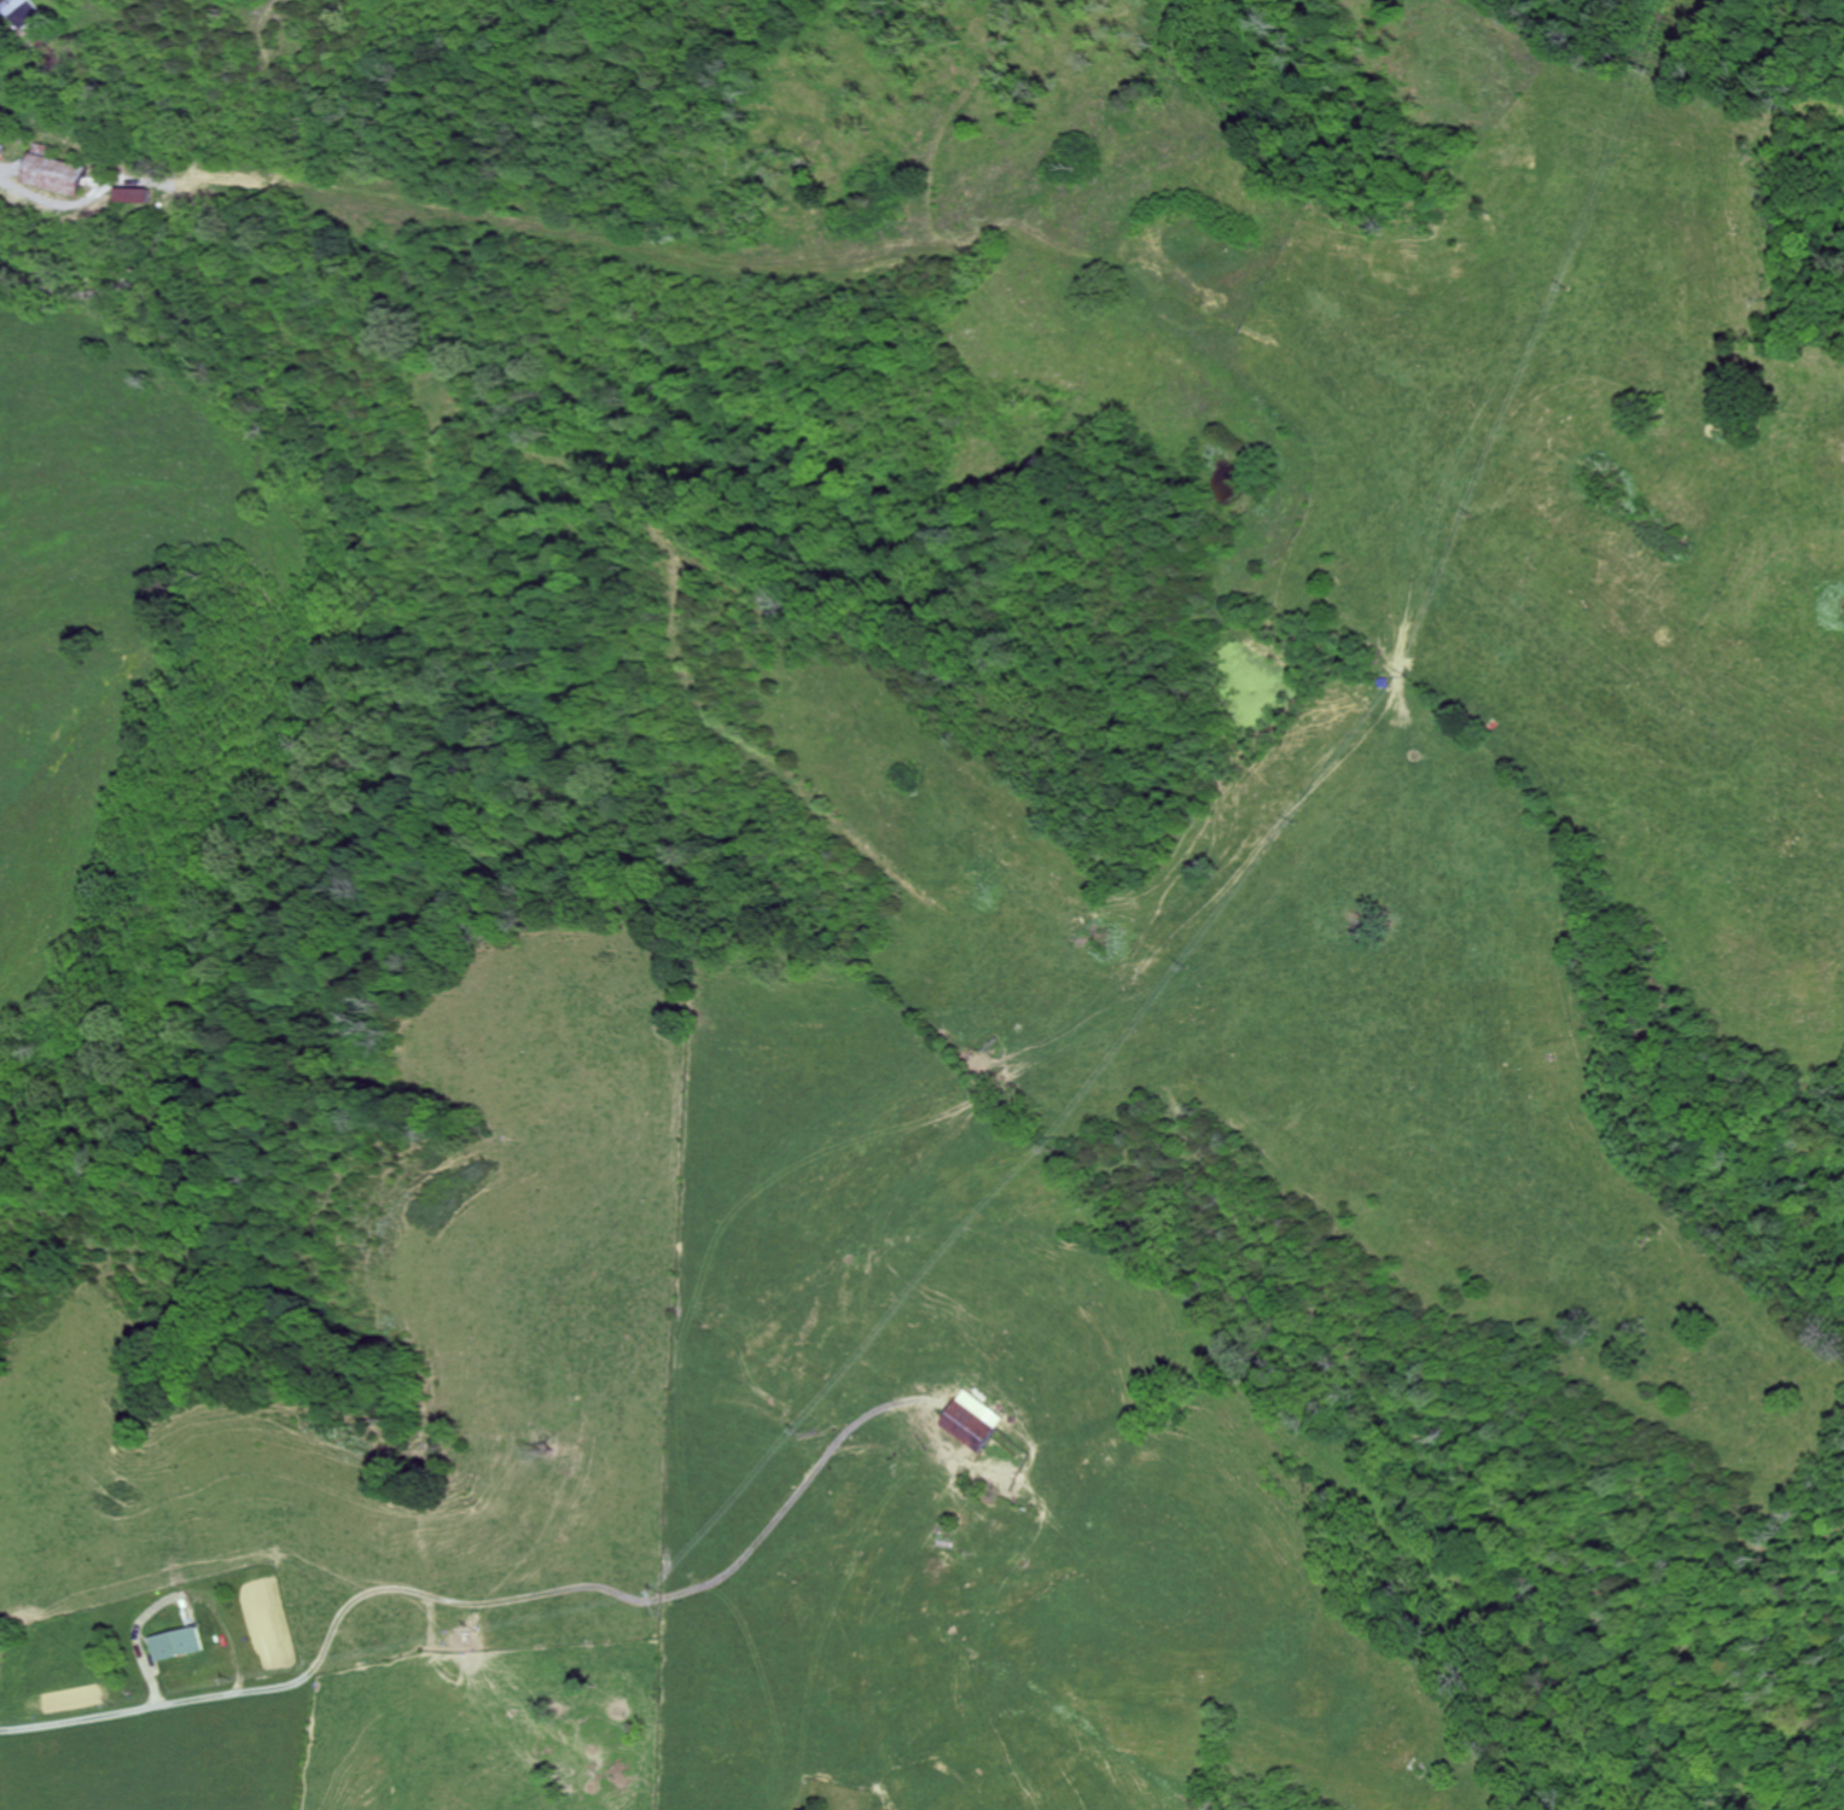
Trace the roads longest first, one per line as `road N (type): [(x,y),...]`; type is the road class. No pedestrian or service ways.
road 1 (residential): [(0,281),(135,293),(316,442),(354,505),(368,633),(345,688),(243,852),(169,1006),(0,1119)]

